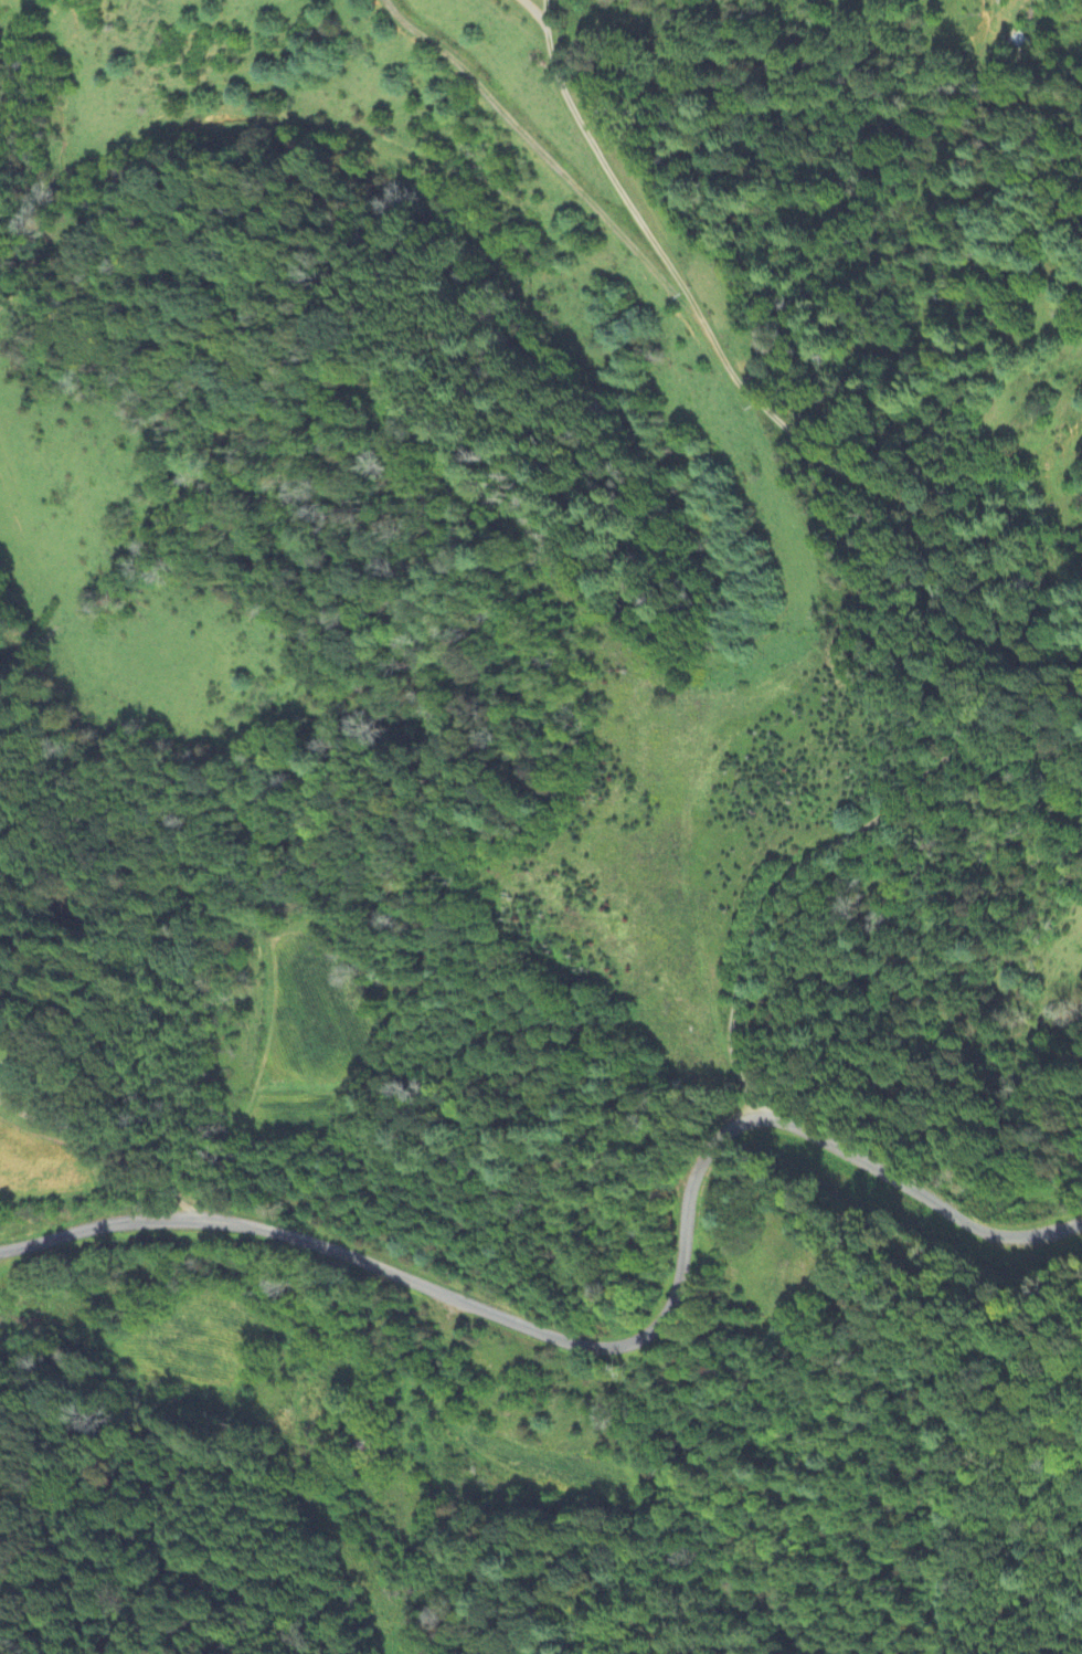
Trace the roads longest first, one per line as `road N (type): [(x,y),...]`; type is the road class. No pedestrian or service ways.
road 1 (residential): [(0,1248),(210,1218),(349,1252),(585,1350),(619,1347),(659,1326),(680,1273),(687,1187),(717,1142),(760,1117),(827,1144),(989,1235),(1081,1230)]

